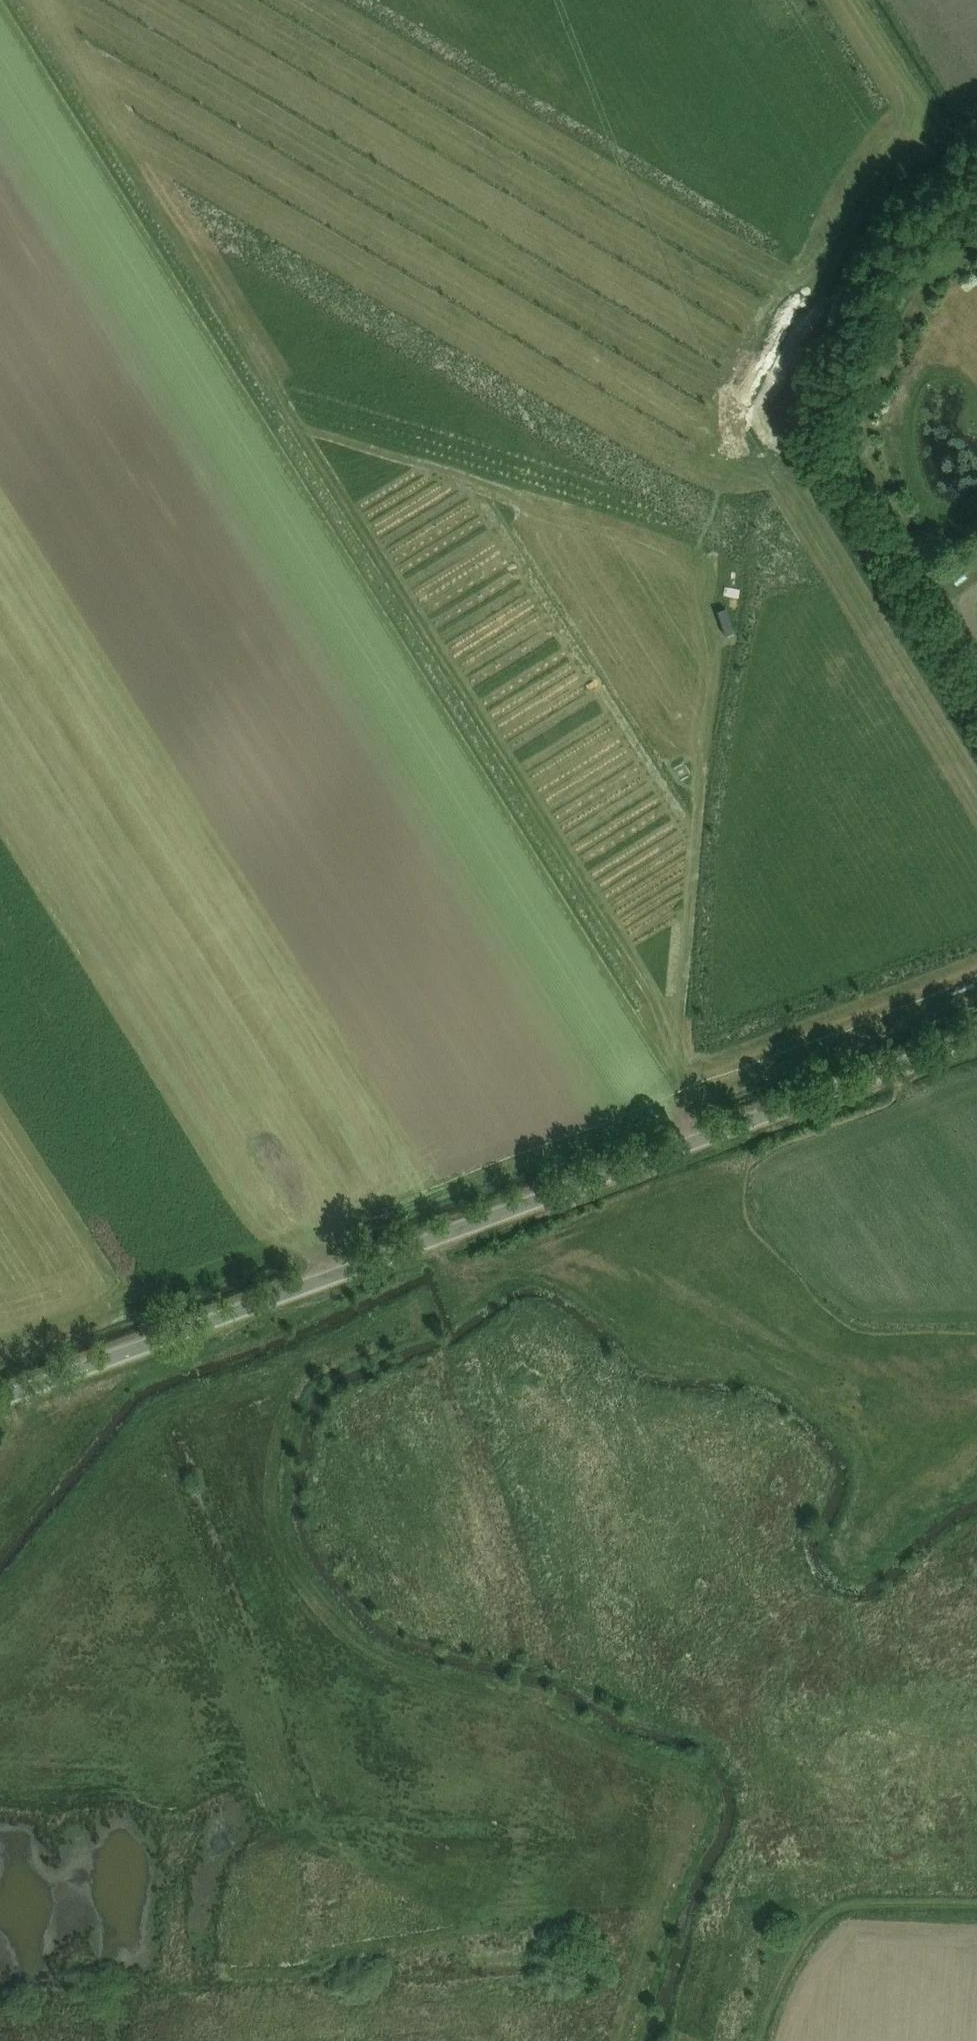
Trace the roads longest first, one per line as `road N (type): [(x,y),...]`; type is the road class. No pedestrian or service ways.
road 1 (unclassified): [(0,1398),(976,1034)]
road 2 (track): [(764,2040),(806,1916),(976,1914)]

